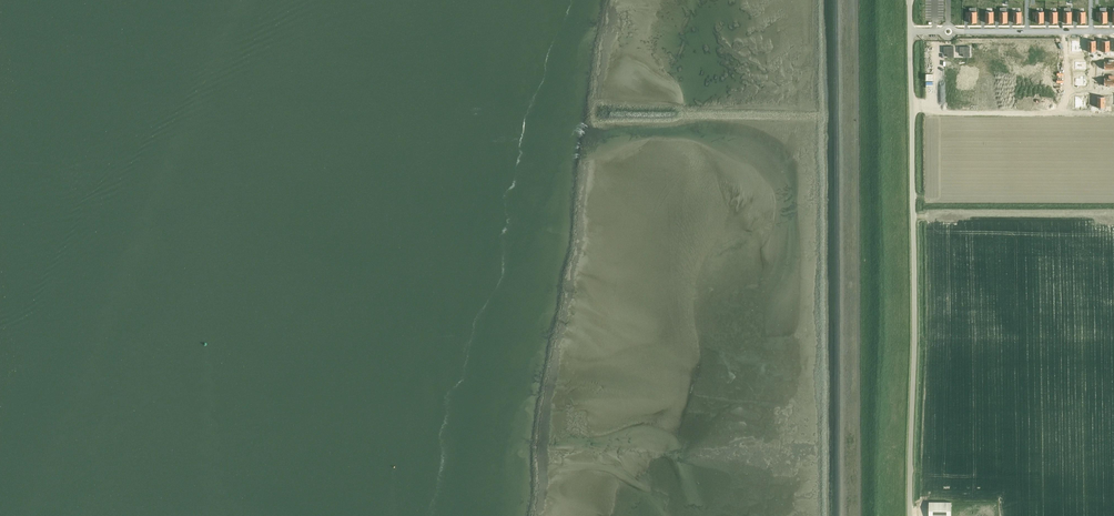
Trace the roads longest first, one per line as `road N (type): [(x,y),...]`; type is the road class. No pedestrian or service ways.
road 1 (tertiary): [(910,515),(911,0)]

